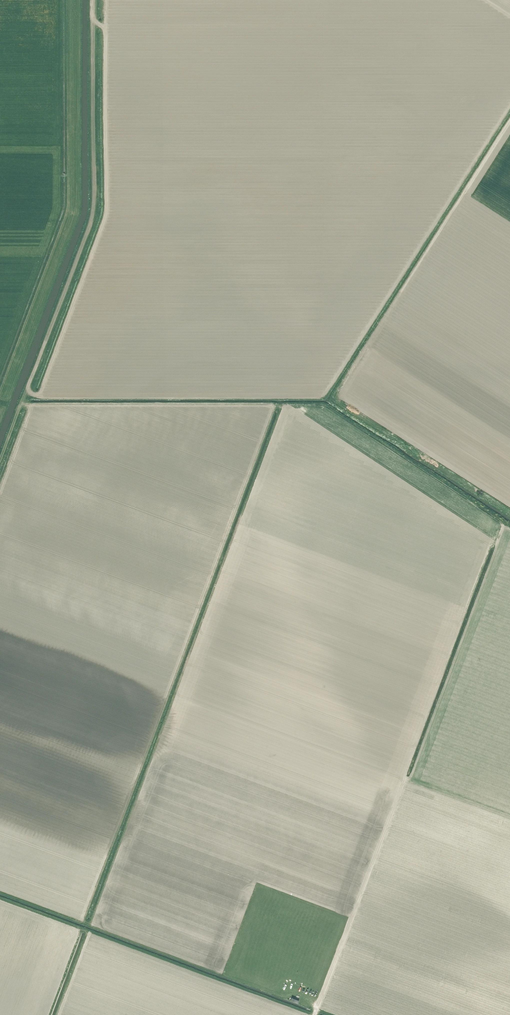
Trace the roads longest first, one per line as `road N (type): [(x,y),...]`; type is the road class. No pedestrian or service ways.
road 1 (track): [(0,463),(93,215),(92,0)]

